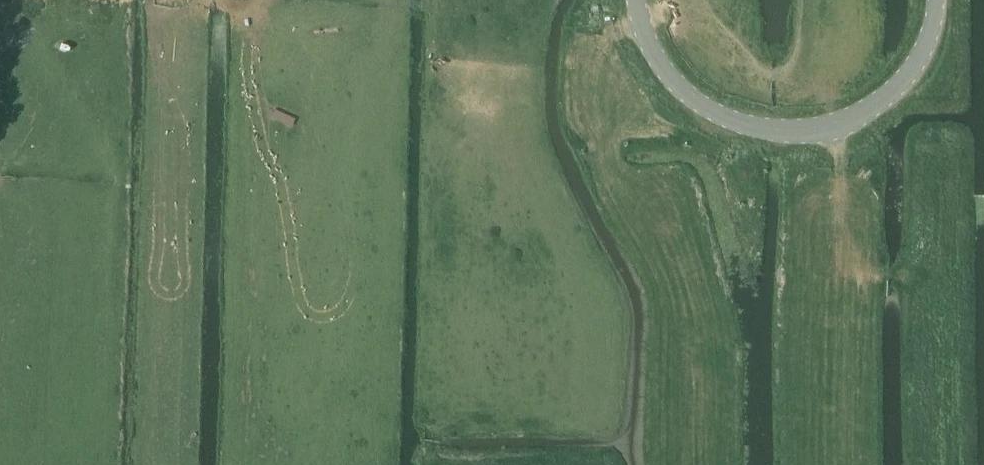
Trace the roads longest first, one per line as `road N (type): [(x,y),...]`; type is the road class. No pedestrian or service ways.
road 1 (unclassified): [(935,0),(921,56),(897,88),(848,122),(779,133),(721,115),(669,80),(635,0)]

